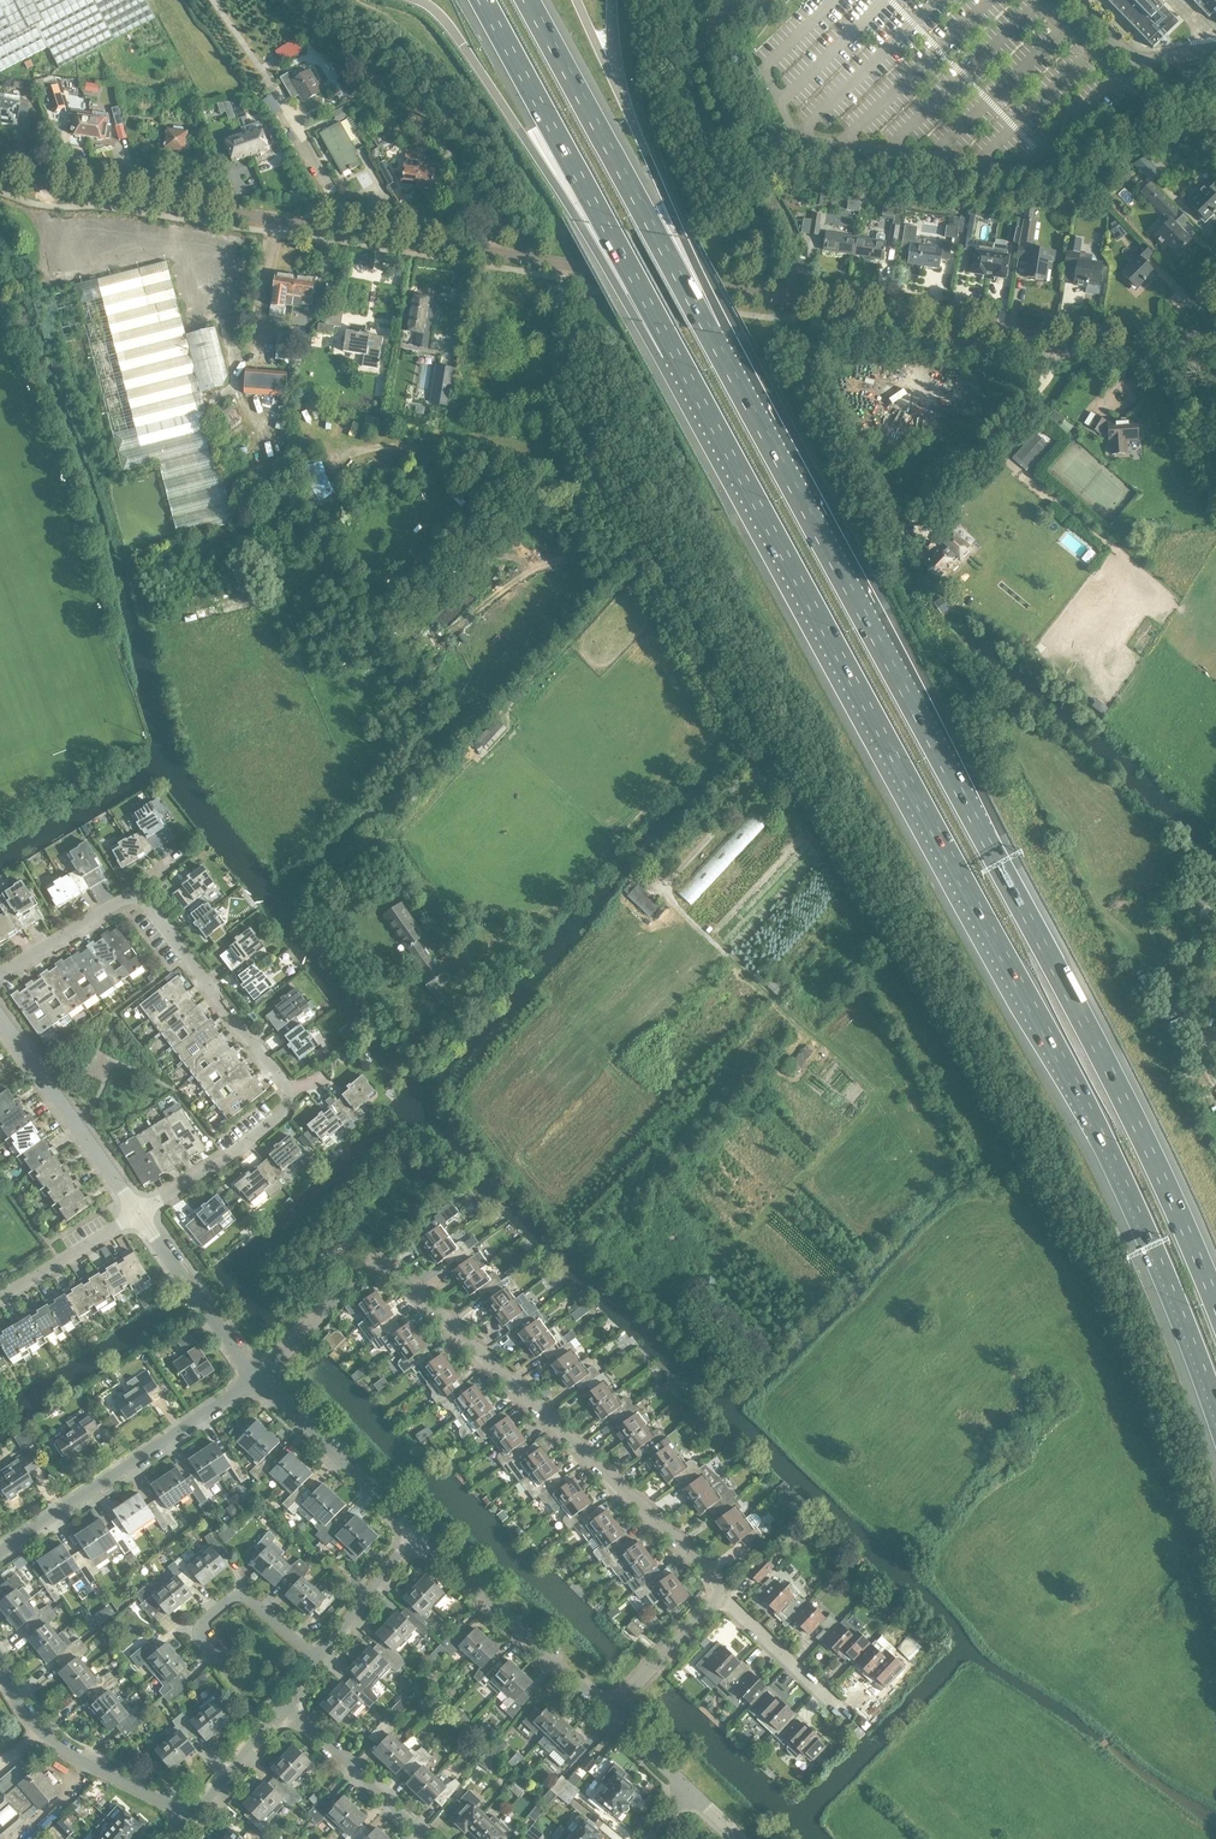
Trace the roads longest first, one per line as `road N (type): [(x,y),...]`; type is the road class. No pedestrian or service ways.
road 1 (motorway): [(659,324),(1069,1069),(1176,1300),(1215,1411)]
road 2 (motorway): [(1215,1302),(1099,1051),(708,331)]
road 3 (residential): [(609,1713),(721,1581),(390,1267),(368,1266),(255,1379)]
road 4 (residential): [(141,1210),(300,1102),(139,893),(0,972)]
road 5 (tertiary): [(0,178),(565,264)]
road 6 (tertiary): [(565,264),(1058,343)]
road 7 (unclassified): [(565,264),(556,353),(565,405),(637,568),(725,718)]
road 8 (track): [(725,718),(530,937),(515,939),(483,922),(440,941)]
road 9 (motorway): [(708,331),(528,0)]
road 10 (motorway): [(483,0),(659,324)]
road 11 (motorway): [(449,25),(578,221),(659,324)]
road 12 (residential): [(0,1550),(255,1379)]
road 13 (residential): [(609,1713),(412,1533)]
road 14 (residential): [(141,1210),(0,1009)]
road 15 (motorway): [(708,331),(683,237),(626,106)]
road 16 (residential): [(412,1533),(255,1379)]
road 17 (track): [(725,718),(756,781),(666,885)]
road 18 (residential): [(437,1838),(282,1703)]
road 19 (residential): [(255,1379),(141,1210)]
road 20 (residential): [(220,1657),(200,1627),(234,1599),(248,1599),(316,1659)]
road 21 (residential): [(191,1817),(39,1732)]
road 22 (residential): [(0,1299),(141,1210)]
road 23 (tertiary): [(1215,331),(1142,349),(1058,343)]
road 24 (residential): [(316,1659),(412,1533)]
road 25 (track): [(1162,362),(1178,448),(1192,480),(1215,502)]
road 26 (residential): [(191,1817),(282,1703)]

